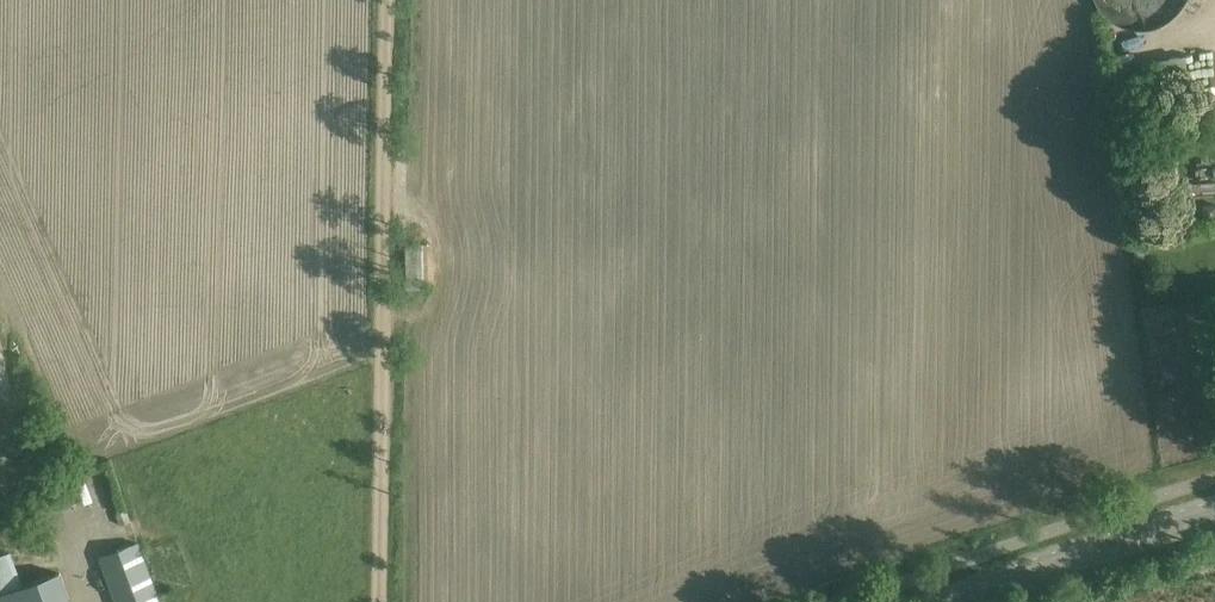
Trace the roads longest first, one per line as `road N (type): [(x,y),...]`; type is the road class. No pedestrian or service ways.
road 1 (unclassified): [(388,0),(381,601)]
road 2 (tertiary): [(958,601),(1214,513)]

